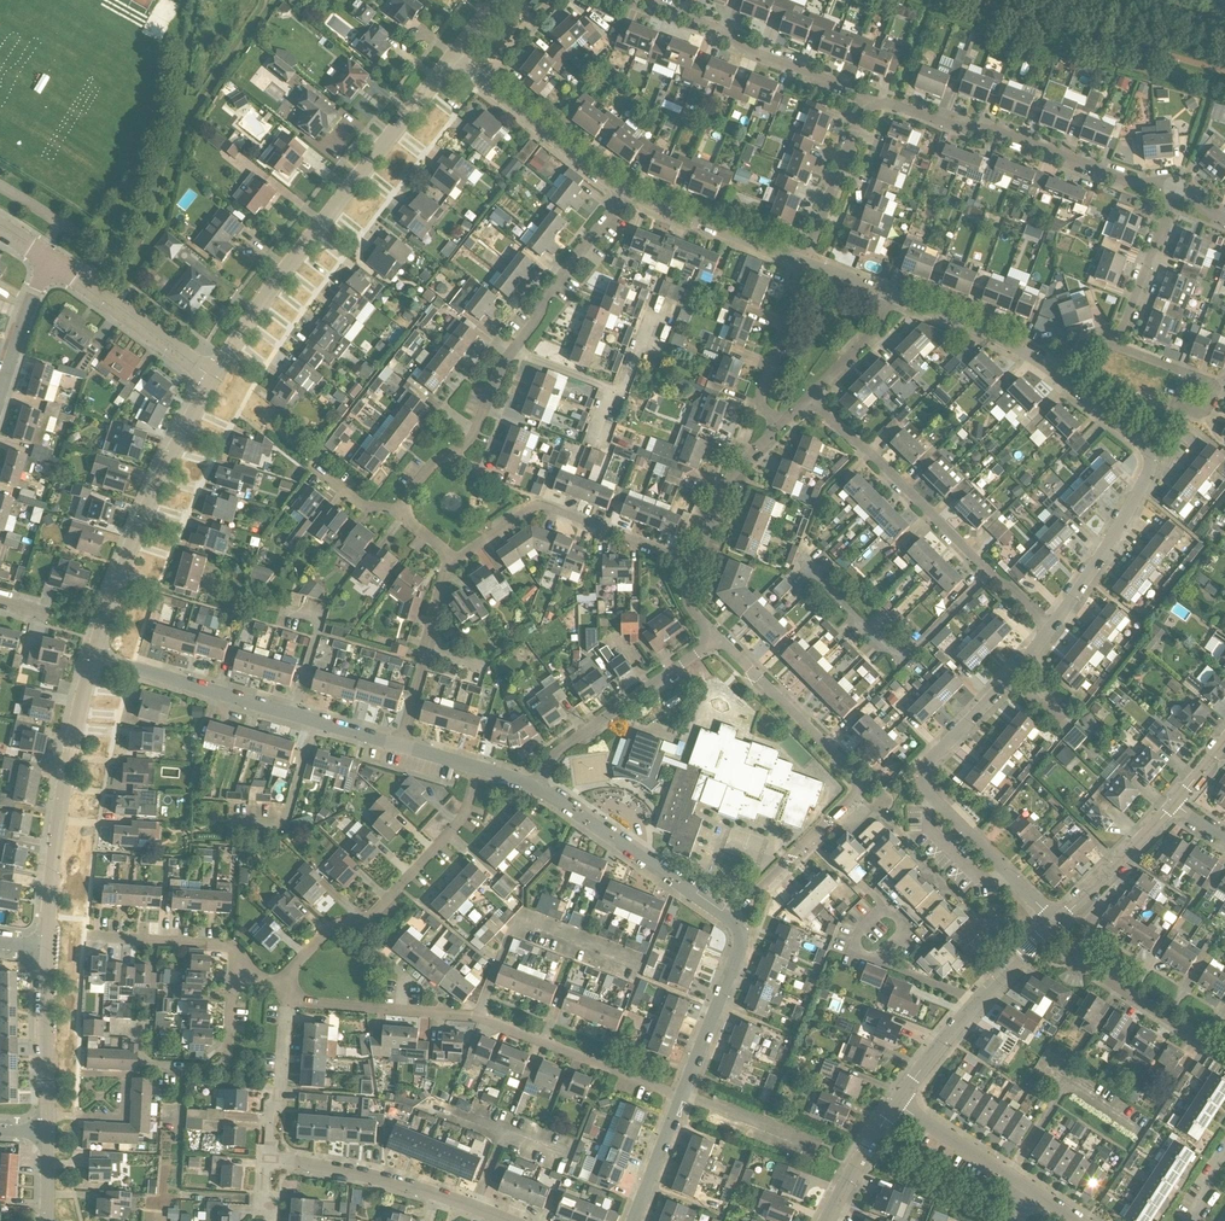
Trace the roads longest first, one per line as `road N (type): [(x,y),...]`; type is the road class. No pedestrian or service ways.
road 1 (residential): [(1057,924),(925,801),(918,780),(925,761),(1049,632)]
road 2 (residential): [(213,377),(453,59)]
road 3 (residential): [(732,922),(860,786),(718,638)]
road 4 (residential): [(1049,632),(1113,540),(1145,478),(1146,456),(1136,438),(1044,366)]
road 5 (residential): [(867,101),(997,130),(1134,182),(1178,189)]
road 6 (residential): [(401,745),(93,657)]
road 7 (residential): [(93,657),(154,496),(213,377)]
road 8 (residential): [(285,984),(331,934),(368,926),(456,829),(480,769)]
road 9 (residential): [(48,948),(59,833),(93,657)]
road 10 (residential): [(987,575),(897,662),(795,561)]
road 11 (residential): [(867,101),(625,0)]
road 12 (residential): [(690,567),(539,508),(456,562)]
road 13 (residential): [(987,575),(808,401)]
road 14 (residential): [(897,1104),(976,1004),(1057,924)]
road 15 (residential): [(539,790),(568,745),(718,638)]
road 16 (residential): [(732,922),(539,790)]
road 17 (residential): [(478,1017),(515,923),(635,963)]
road 18 (residential): [(682,1097),(478,1017)]
road 19 (residential): [(213,377),(49,261)]
road 20 (residential): [(398,510),(418,475),(463,442),(511,351)]
road 21 (residential): [(511,351),(566,263),(625,195)]
road 22 (residential): [(478,1017),(285,1004)]
road 23 (residential): [(802,268),(625,195)]
road 24 (residential): [(401,745),(456,562)]
road 25 (residential): [(682,1097),(740,947),(732,922)]
road 26 (residential): [(802,268),(867,101)]
road 27 (residential): [(625,195),(484,85)]
road 28 (residential): [(438,1197),(263,1163)]
road 29 (residential): [(776,432),(760,400),(760,376),(802,268)]
road 30 (residential): [(1224,1063),(1079,967)]
road 31 (residential): [(1044,366),(883,302)]
road 32 (residential): [(232,973),(232,957),(220,945),(83,939)]
road 33 (residential): [(1115,346),(1178,189)]
road 34 (residential): [(46,1115),(48,948)]
road 35 (residential): [(1057,924),(1174,805)]
road 36 (residential): [(690,567),(722,483),(776,432)]
road 37 (residential): [(263,1163),(285,1004)]
road 38 (residential): [(46,1115),(121,1118),(126,1077),(83,1073)]
road 39 (residential): [(1027,1190),(897,1104)]
road 40 (residential): [(0,394),(49,261)]
road 41 (residential): [(232,973),(227,1068),(184,1066)]
road 42 (residential): [(809,1146),(682,1097)]
road 43 (residential): [(634,1220),(682,1097)]
road 44 (residential): [(808,401),(853,357),(883,302)]

